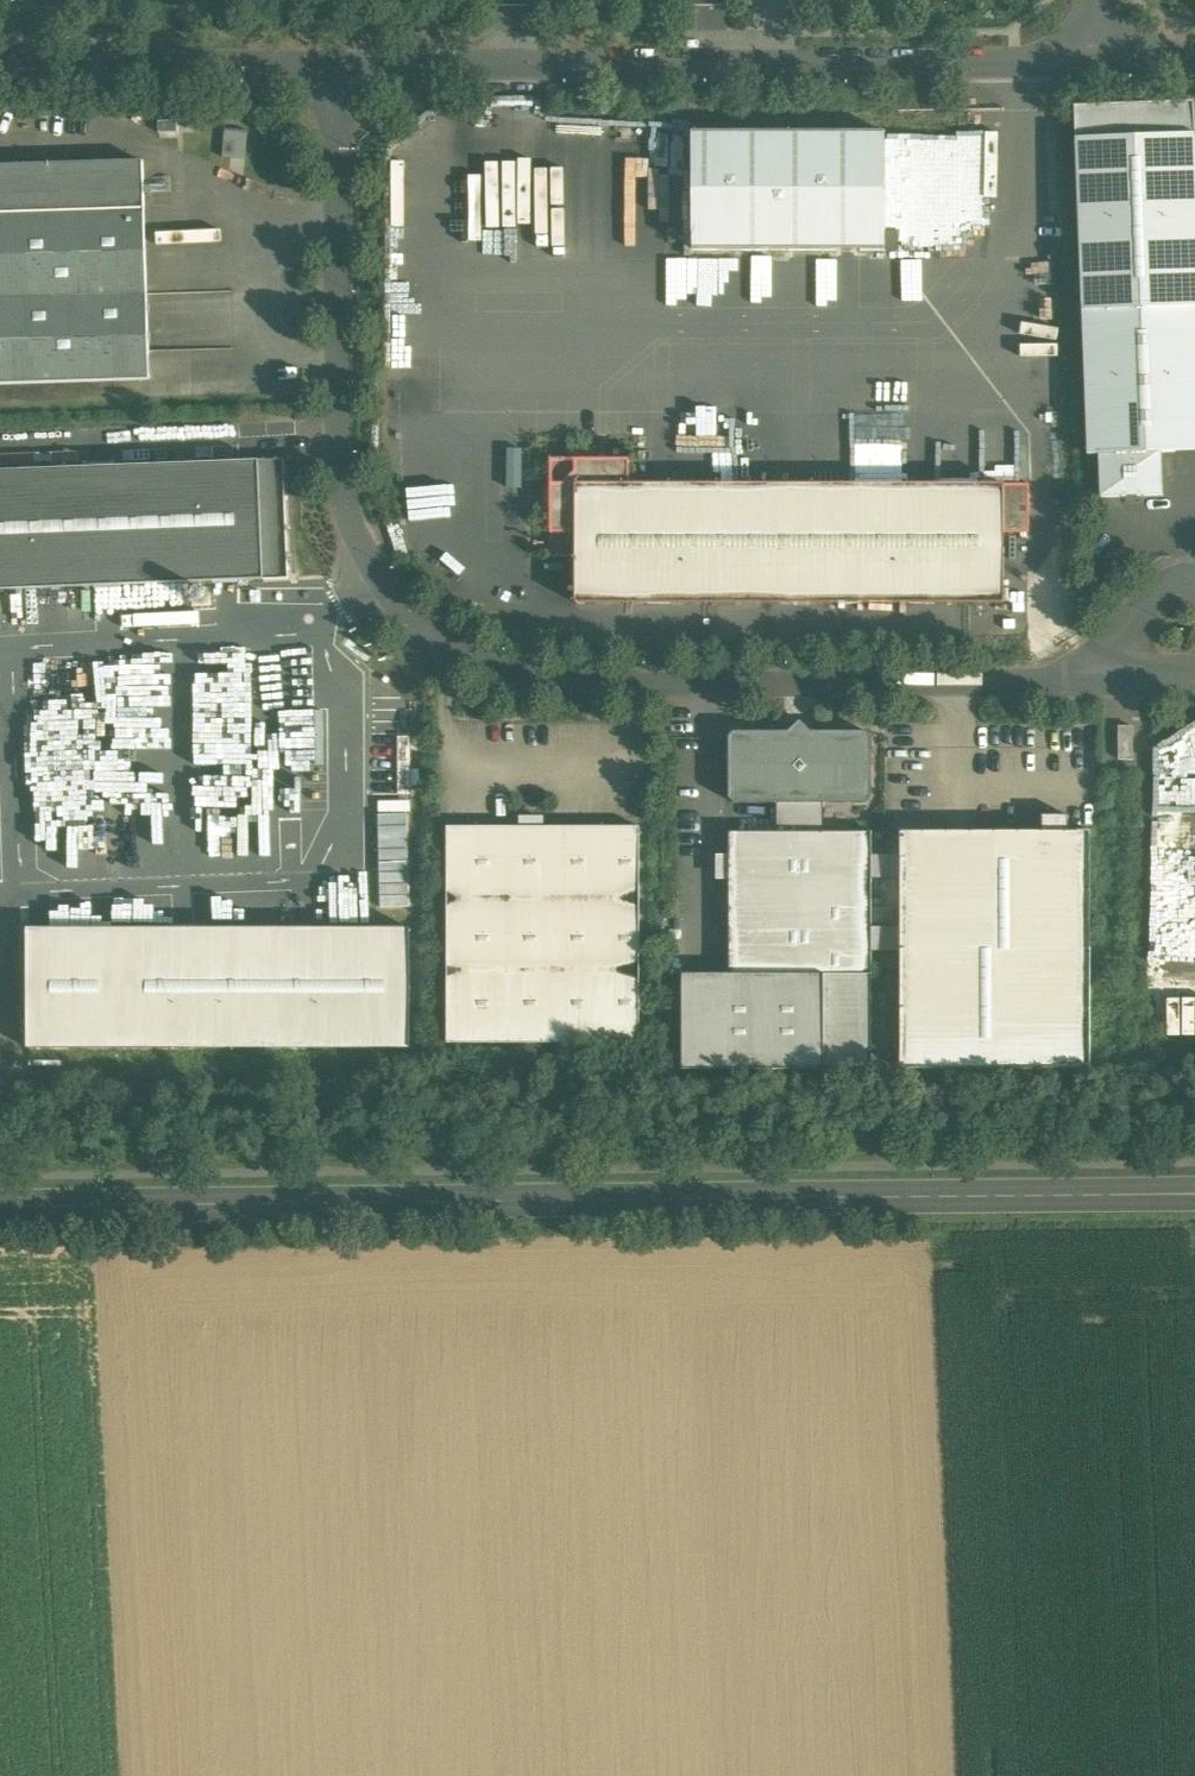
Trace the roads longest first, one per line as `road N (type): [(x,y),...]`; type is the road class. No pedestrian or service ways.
road 1 (unclassified): [(341,80),(333,486),(362,572),(392,619),(433,653),(511,688),(584,697),(1099,685)]
road 2 (tertiary): [(1194,1191),(0,1207)]
road 3 (unclassified): [(341,80),(743,81),(1123,69)]
road 4 (unclassified): [(0,77),(341,80)]

